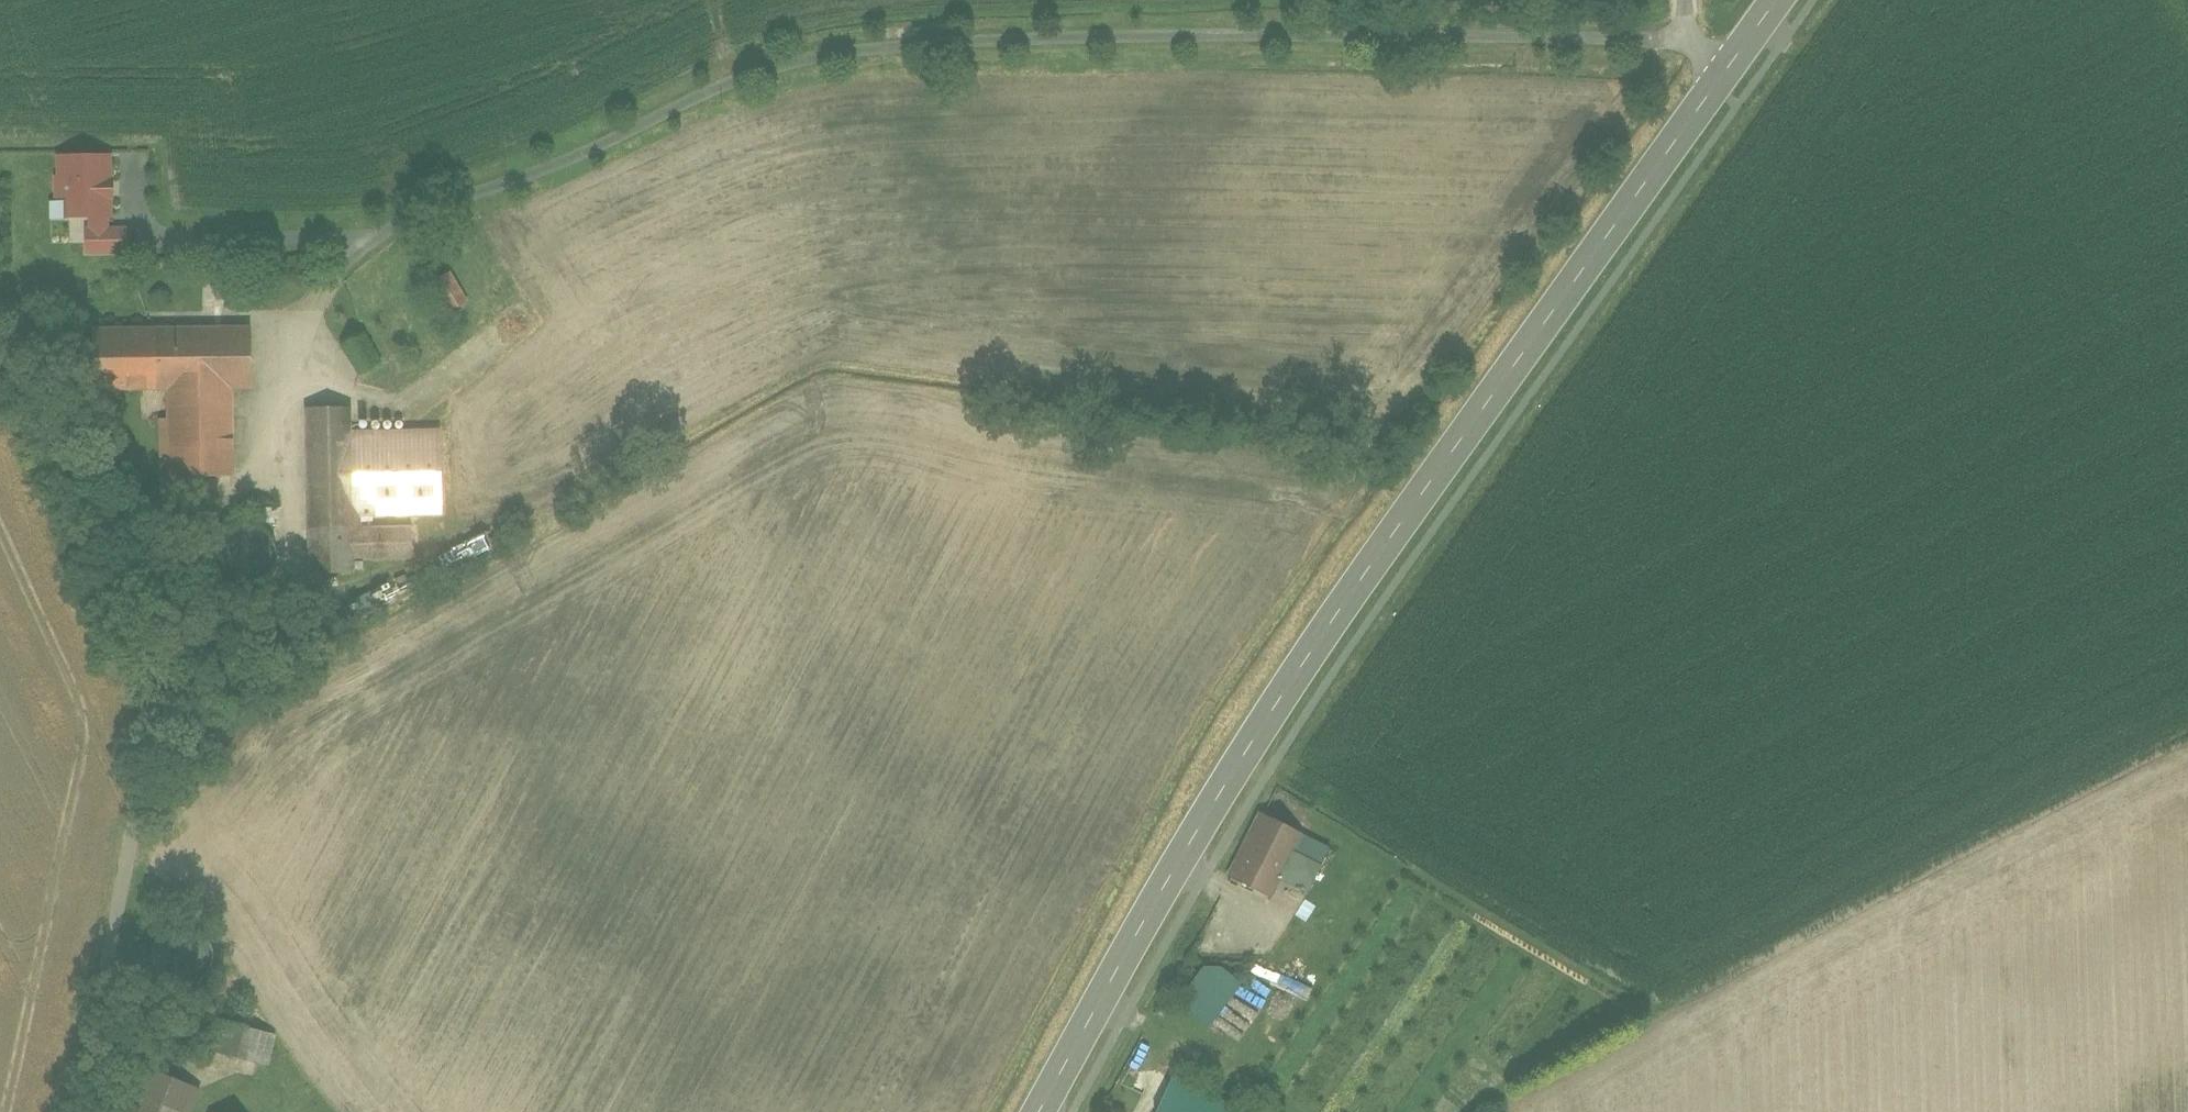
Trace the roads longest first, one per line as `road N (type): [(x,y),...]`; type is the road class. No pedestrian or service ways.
road 1 (tertiary): [(1727,71),(1293,680),(1179,863),(1042,1111)]
road 2 (track): [(1764,20),(1819,67),(2044,312),(2091,343),(2187,384)]

